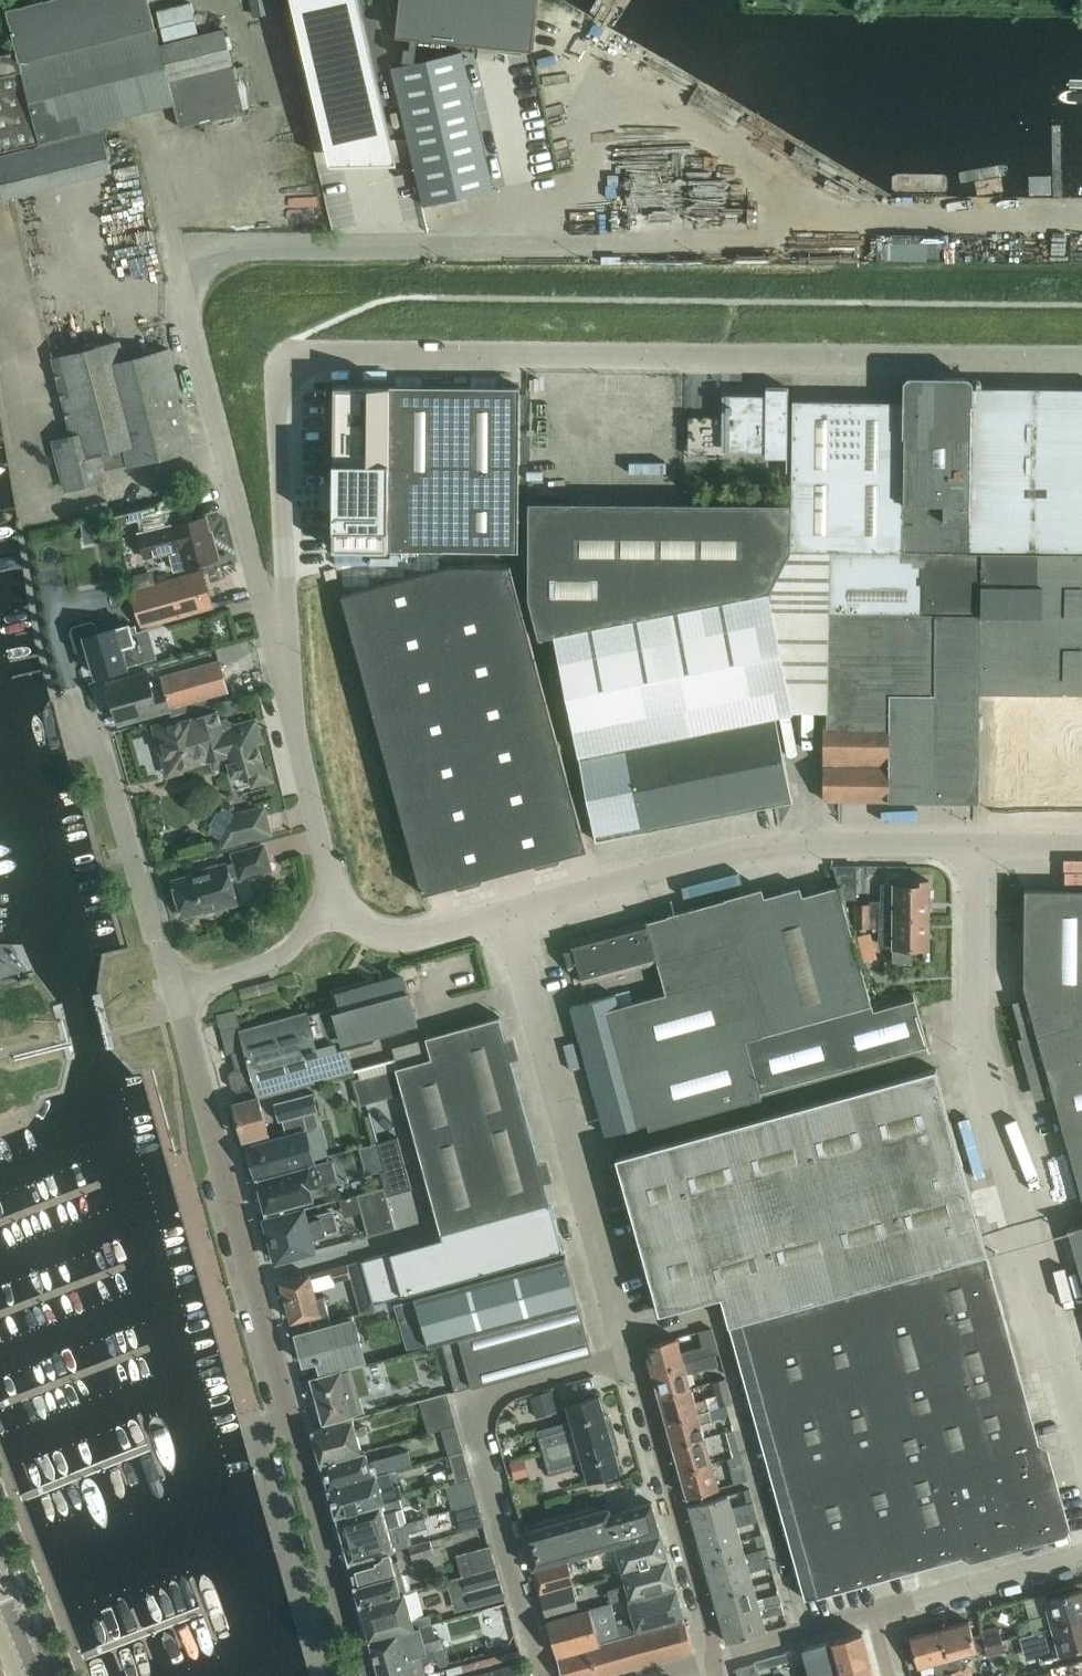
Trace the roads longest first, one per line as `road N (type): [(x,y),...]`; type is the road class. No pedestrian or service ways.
road 1 (unclassified): [(281,384),(294,365),(335,353),(1081,358)]
road 2 (residential): [(283,645),(260,587),(188,263),(214,247),(527,242)]
road 3 (residential): [(365,1675),(177,992)]
road 4 (unclassified): [(1081,1415),(982,1050),(971,845)]
road 5 (unclassified): [(971,845),(872,837),(715,853),(507,911)]
road 6 (residential): [(630,1350),(507,911)]
road 7 (residential): [(545,1675),(472,1428),(474,1407),(509,1386),(630,1350)]
road 8 (residential): [(713,1656),(713,1631),(630,1350)]
road 9 (residential): [(177,992),(83,690)]
road 10 (residential): [(283,645),(281,384)]
road 11 (residential): [(337,898),(283,645)]
road 12 (residential): [(870,1613),(1081,1553)]
road 13 (residential): [(177,992),(275,959),(337,898)]
road 14 (unclassified): [(507,911),(389,937),(354,924),(337,898)]
road 15 (residential): [(713,1656),(870,1613)]

